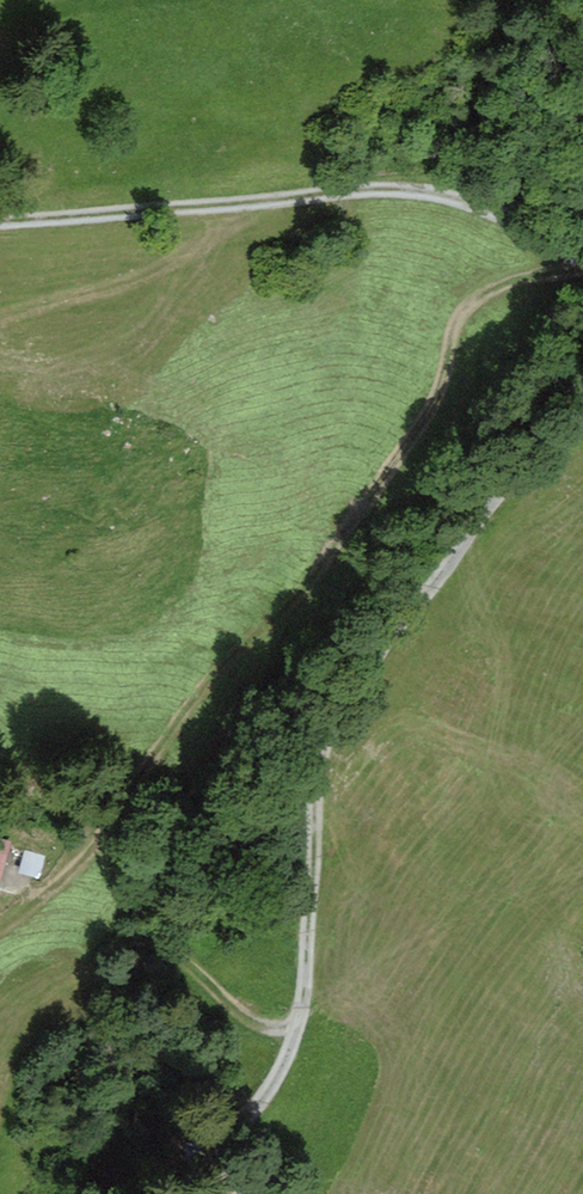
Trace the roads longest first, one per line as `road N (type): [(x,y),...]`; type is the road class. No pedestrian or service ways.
road 1 (track): [(240,1193),(228,1148),(285,1061),(300,1019),(313,791),(324,746),(387,637),(582,404)]
road 2 (track): [(582,258),(567,273),(498,286),(471,302),(453,327),(441,387),(351,526),(307,586),(225,663),(92,834)]
road 3 (track): [(0,221),(381,188),(447,195),(582,259)]

